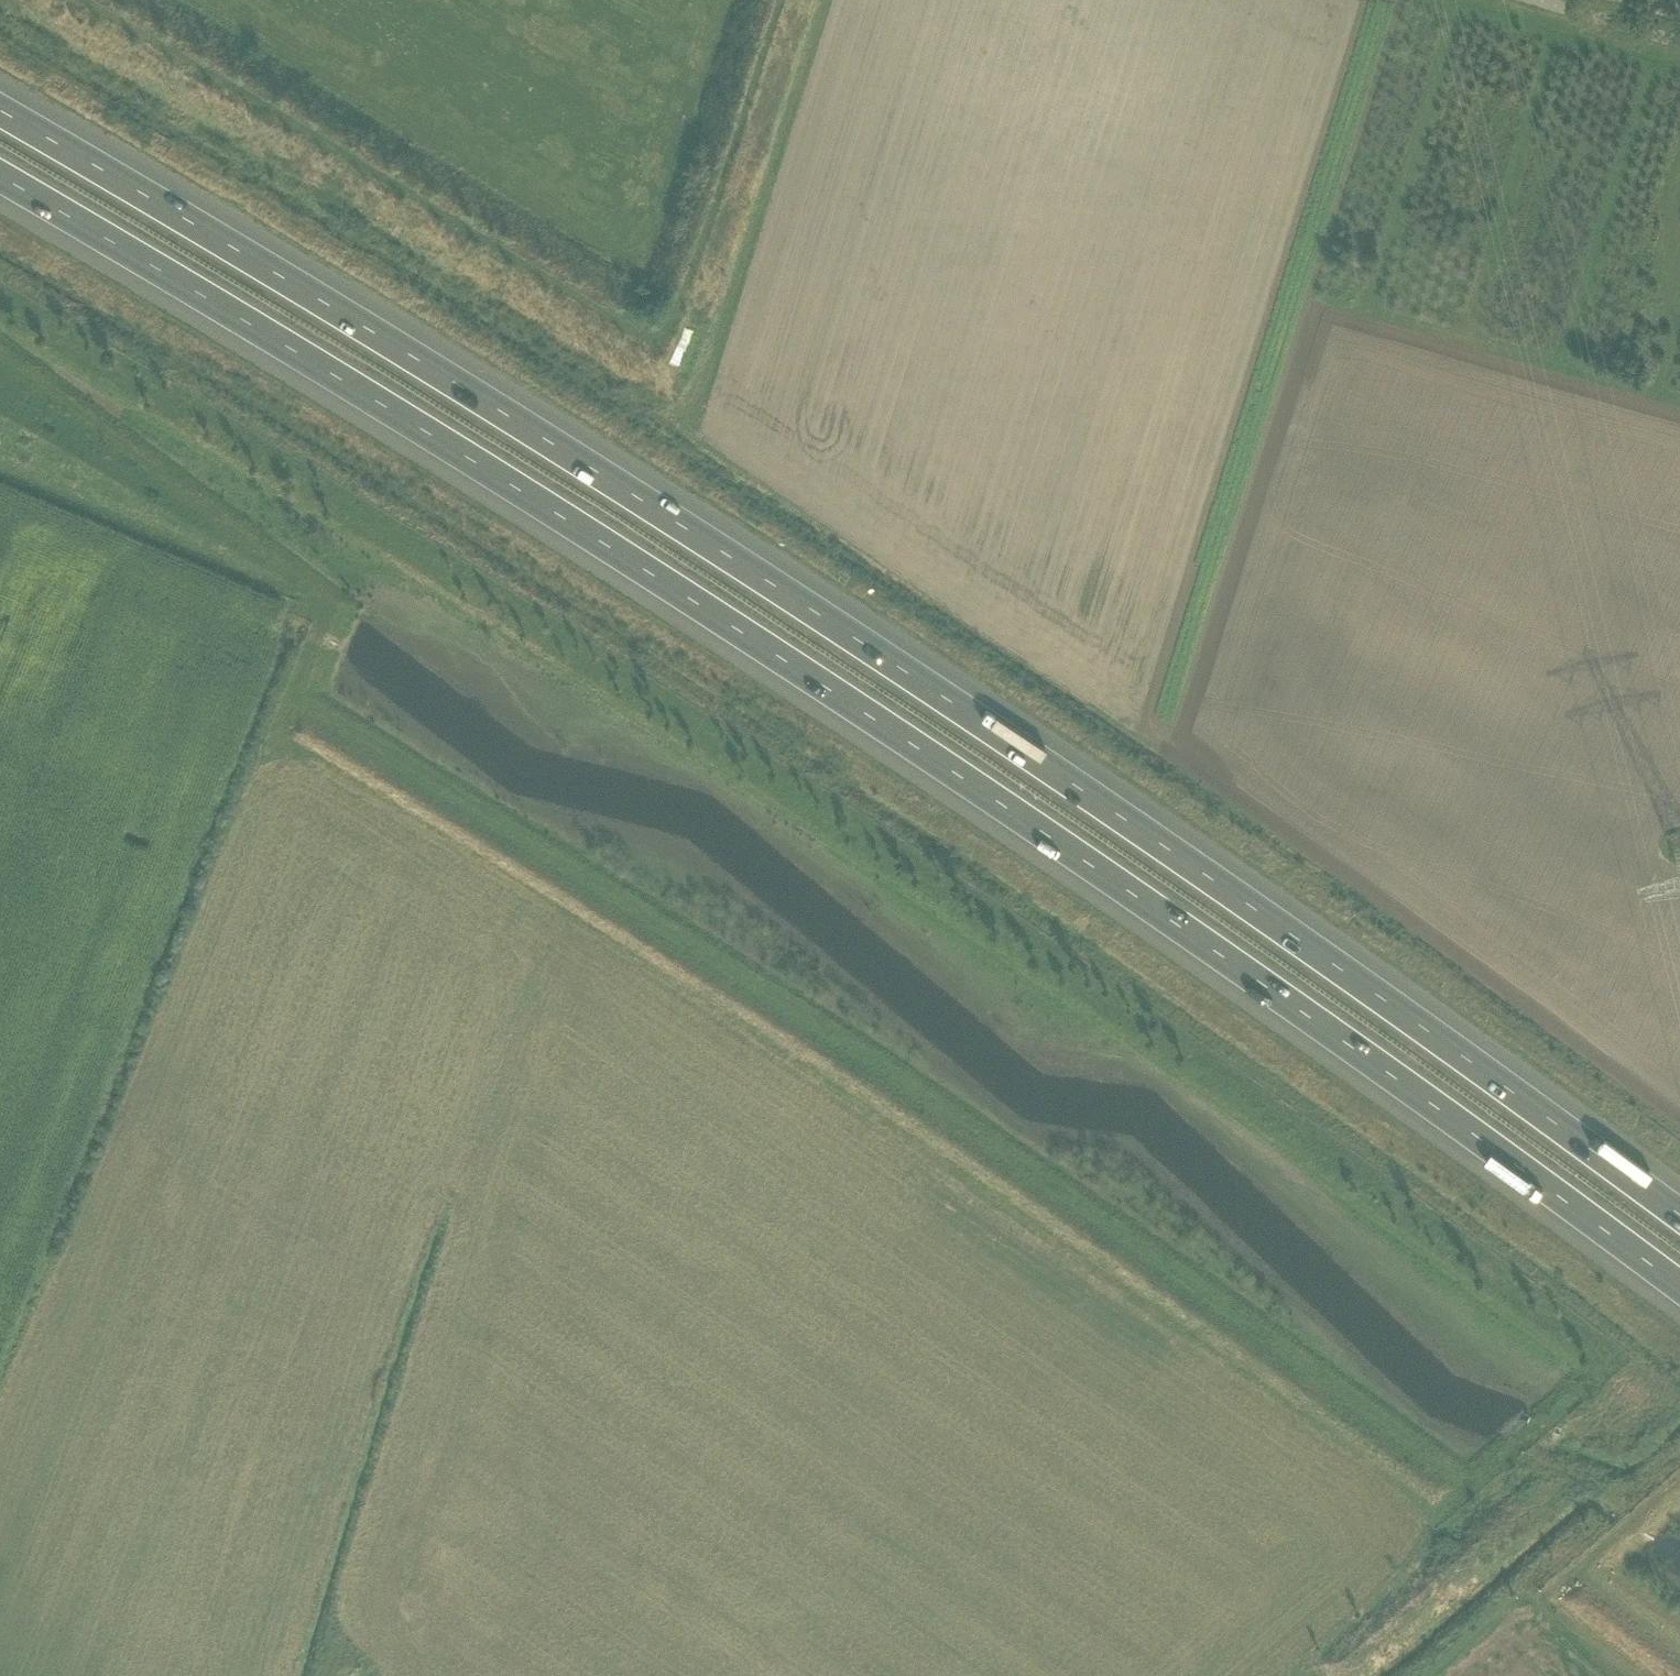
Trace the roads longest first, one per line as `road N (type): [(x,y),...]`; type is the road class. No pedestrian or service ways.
road 1 (motorway): [(0,178),(173,277),(661,580),(1171,921),(1679,1289)]
road 2 (motorway): [(1679,1218),(1210,878),(697,535),(197,225),(0,113)]

